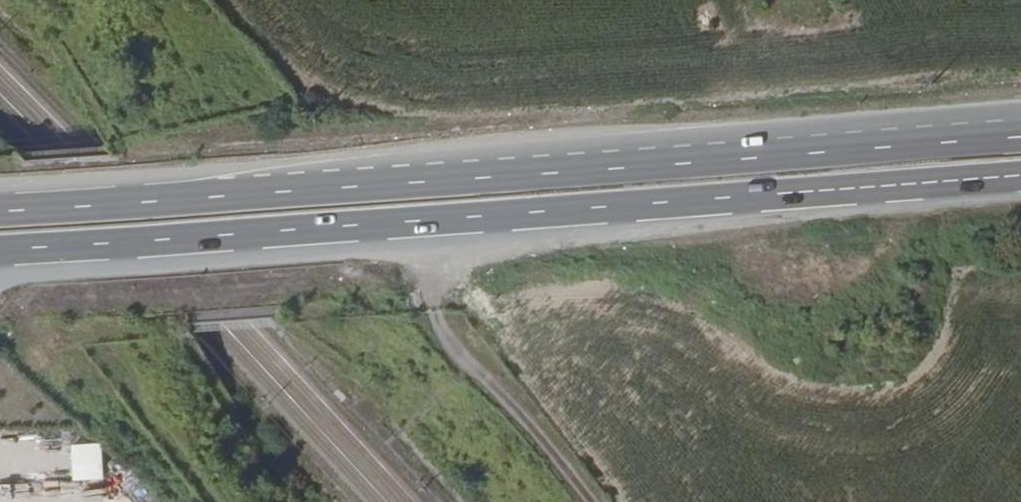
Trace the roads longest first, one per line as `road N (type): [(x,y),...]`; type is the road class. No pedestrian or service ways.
road 1 (trunk): [(1020,136),(0,213)]
road 2 (trunk): [(0,251),(1020,177)]

